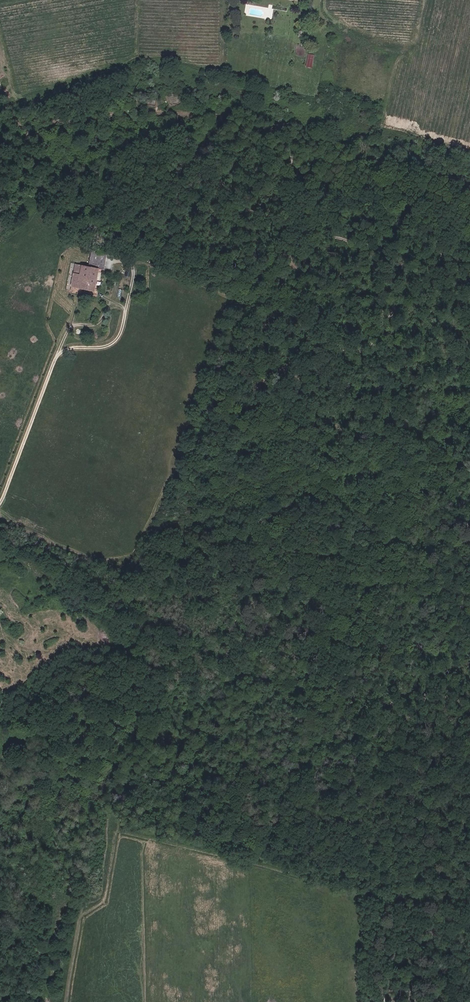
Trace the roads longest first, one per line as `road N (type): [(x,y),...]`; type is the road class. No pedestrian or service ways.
road 1 (track): [(0,502),(57,360),(66,349),(117,341),(136,272)]

